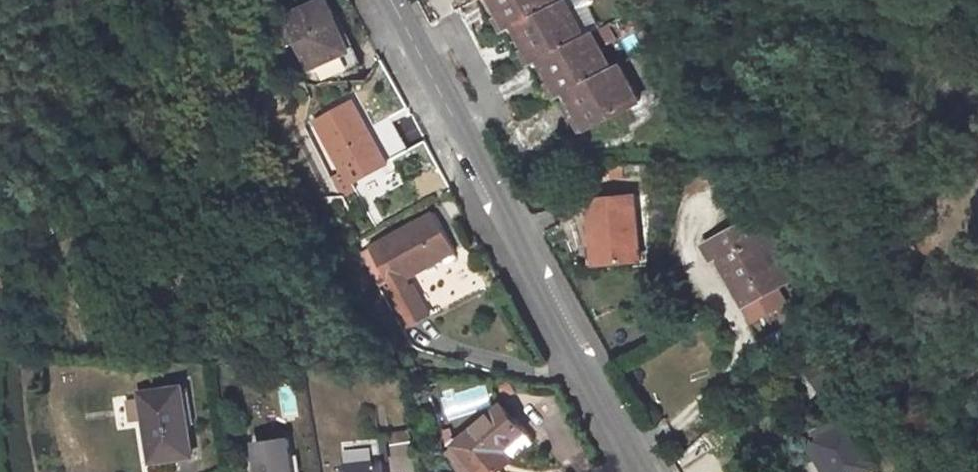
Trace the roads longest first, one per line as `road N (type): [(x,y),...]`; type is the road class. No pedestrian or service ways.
road 1 (tertiary): [(407,0),(649,471)]

